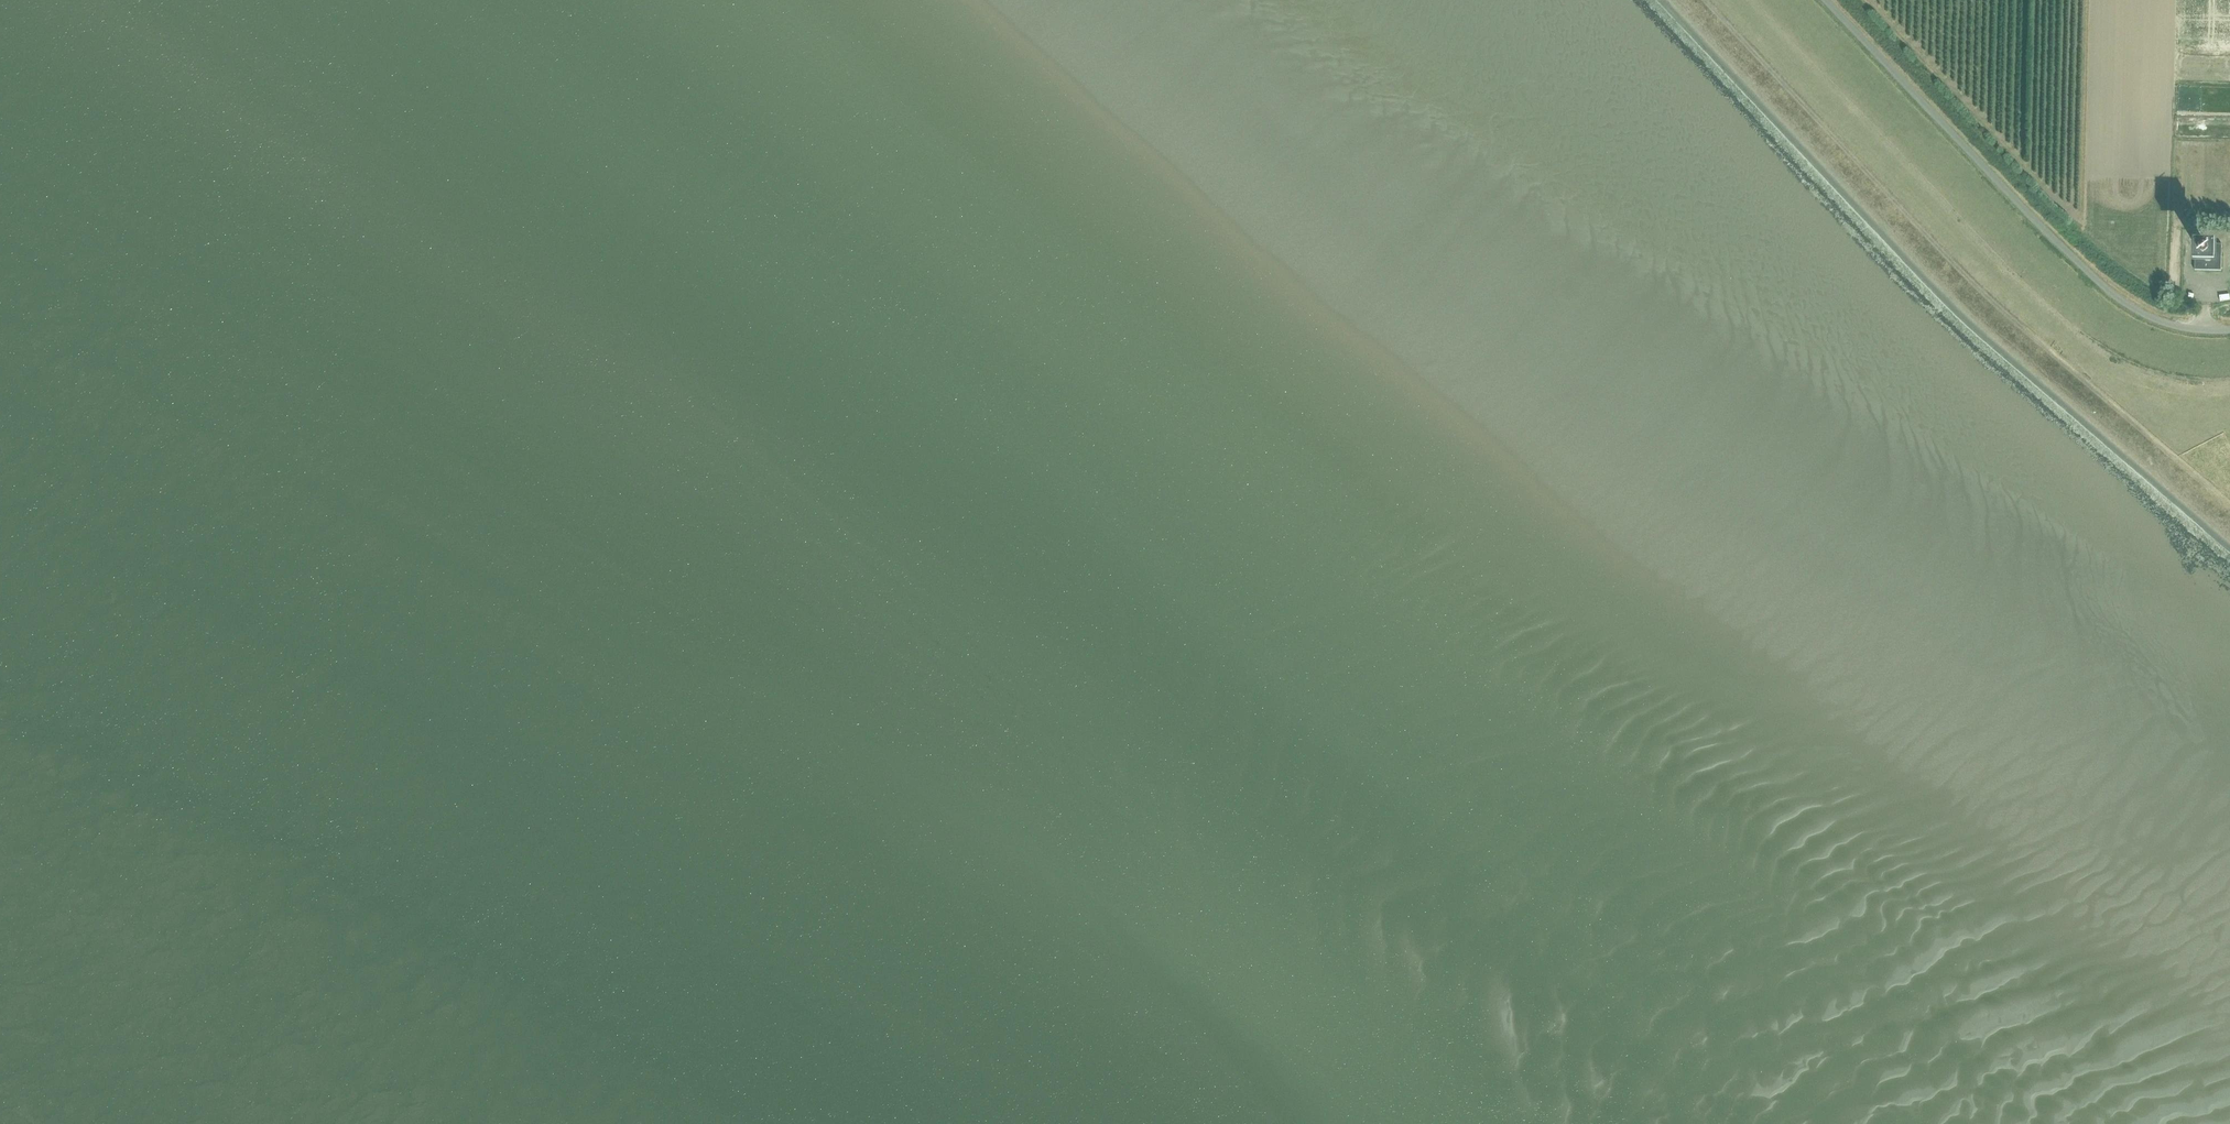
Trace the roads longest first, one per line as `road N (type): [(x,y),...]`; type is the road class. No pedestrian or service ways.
road 1 (unclassified): [(1823,0),(2100,287),(2169,327),(2229,329)]

